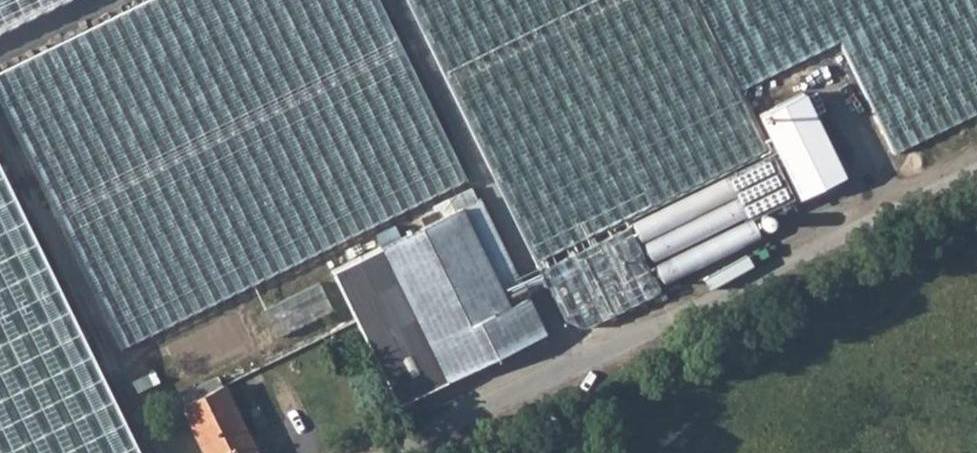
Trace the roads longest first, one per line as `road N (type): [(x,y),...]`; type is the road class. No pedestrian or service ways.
road 1 (unclassified): [(404,452),(834,245),(976,163)]

